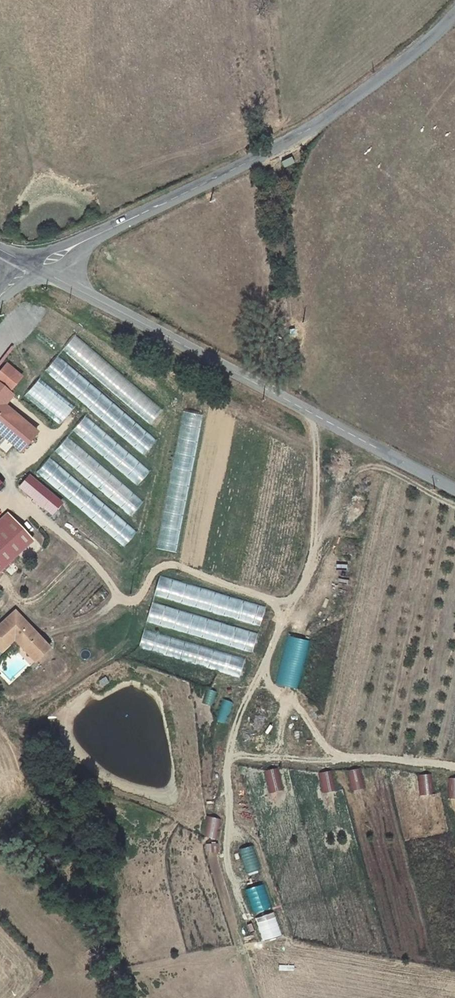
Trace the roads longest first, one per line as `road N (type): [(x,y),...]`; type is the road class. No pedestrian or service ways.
road 1 (tertiary): [(29,266),(301,133),(390,72),(454,14)]
road 2 (tertiary): [(454,489),(29,266)]

